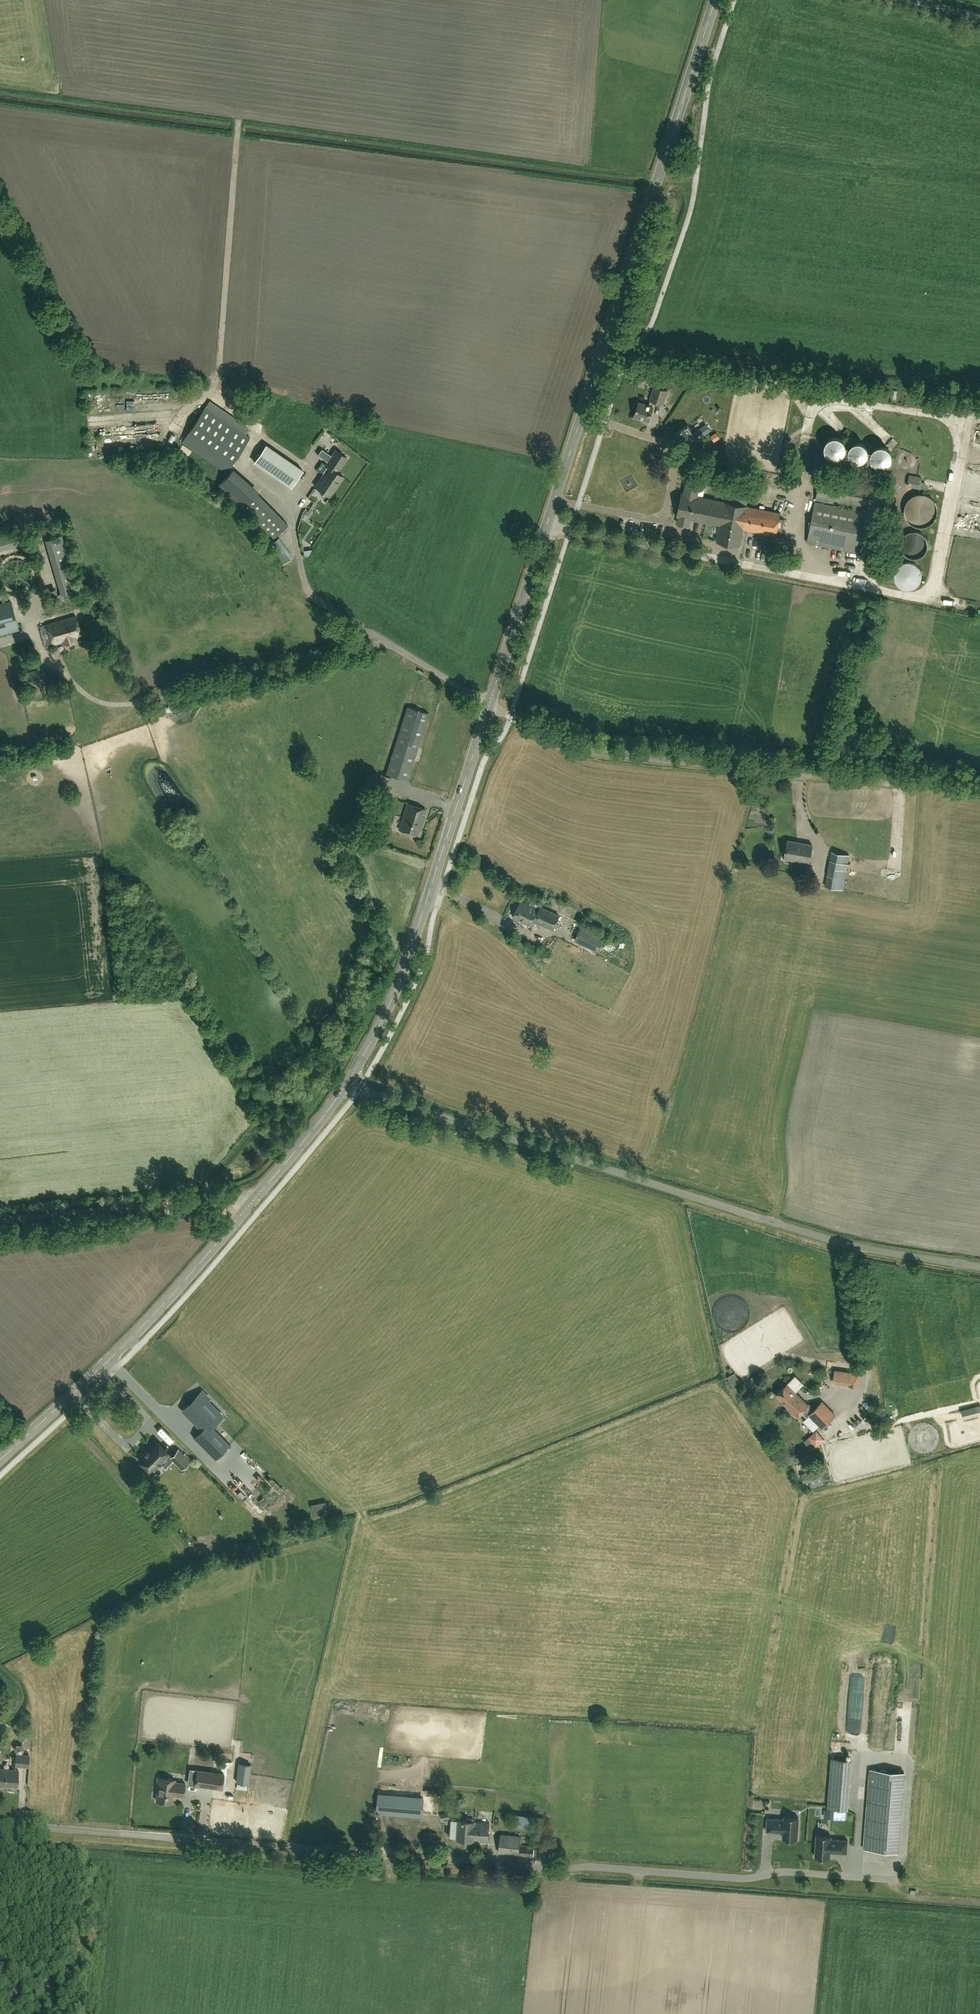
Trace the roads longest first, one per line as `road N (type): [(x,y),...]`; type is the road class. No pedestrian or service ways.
road 1 (tertiary): [(716,0),(489,705)]
road 2 (unclassified): [(979,1267),(838,1242),(347,1082)]
road 3 (unclassified): [(547,1869),(0,1823)]
road 4 (tertiary): [(489,705),(406,963),(347,1082)]
road 5 (tertiary): [(252,1202),(151,1317),(0,1461)]
road 6 (track): [(214,395),(239,116)]
road 7 (unclassified): [(0,1221),(220,1198),(252,1202)]
road 8 (tertiary): [(347,1082),(252,1202)]

